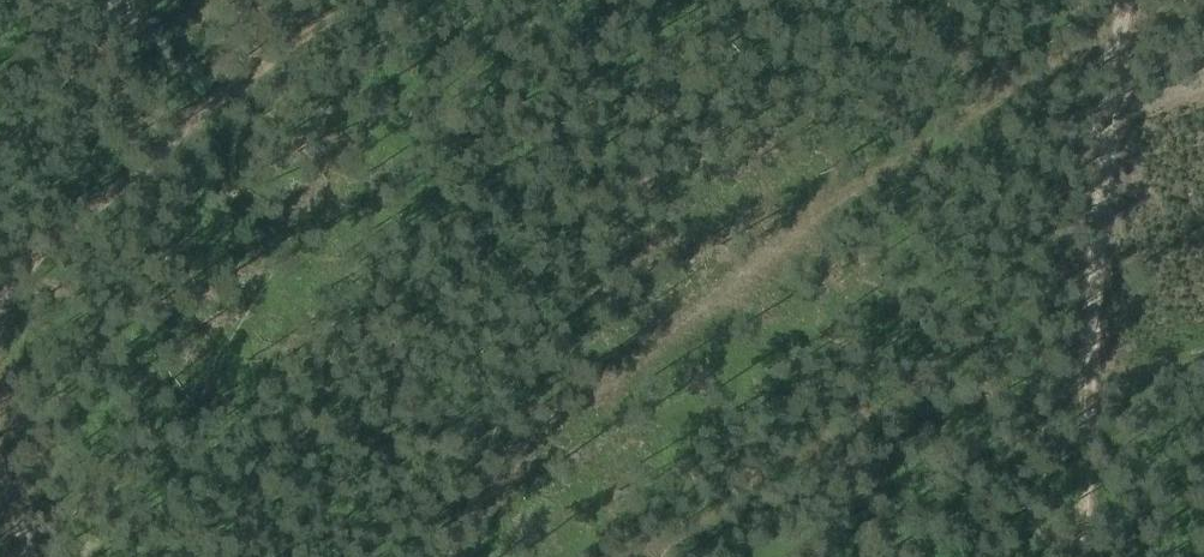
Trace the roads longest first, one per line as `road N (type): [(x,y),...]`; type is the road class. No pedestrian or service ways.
road 1 (track): [(471,556),(575,418),(654,350),(979,112),(1034,75),(1116,44)]
road 2 (track): [(1120,0),(1071,556)]
road 3 (track): [(0,311),(61,224),(361,0)]

